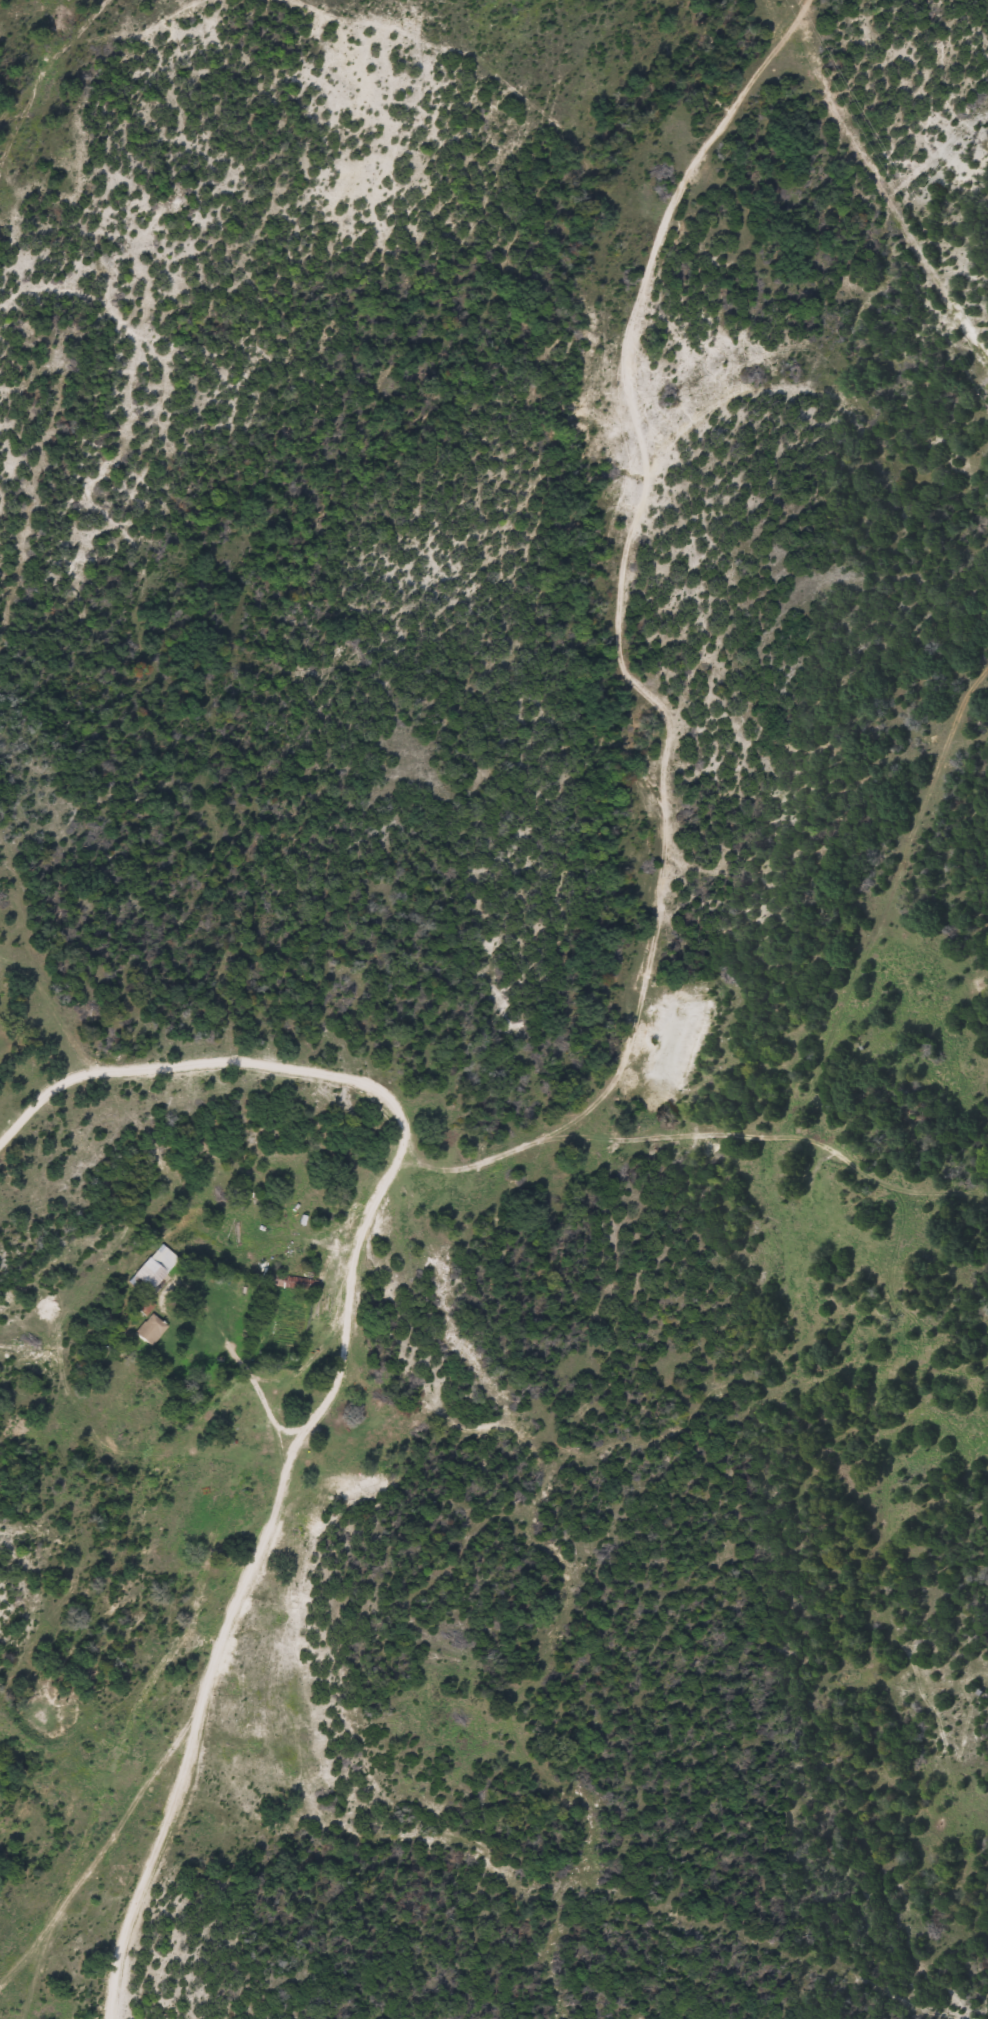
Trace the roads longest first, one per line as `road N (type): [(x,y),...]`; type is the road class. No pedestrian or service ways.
road 1 (residential): [(144,2018),(152,1920),(182,1772),(203,1777),(258,1530),(258,1409),(328,1344),(379,1176)]

